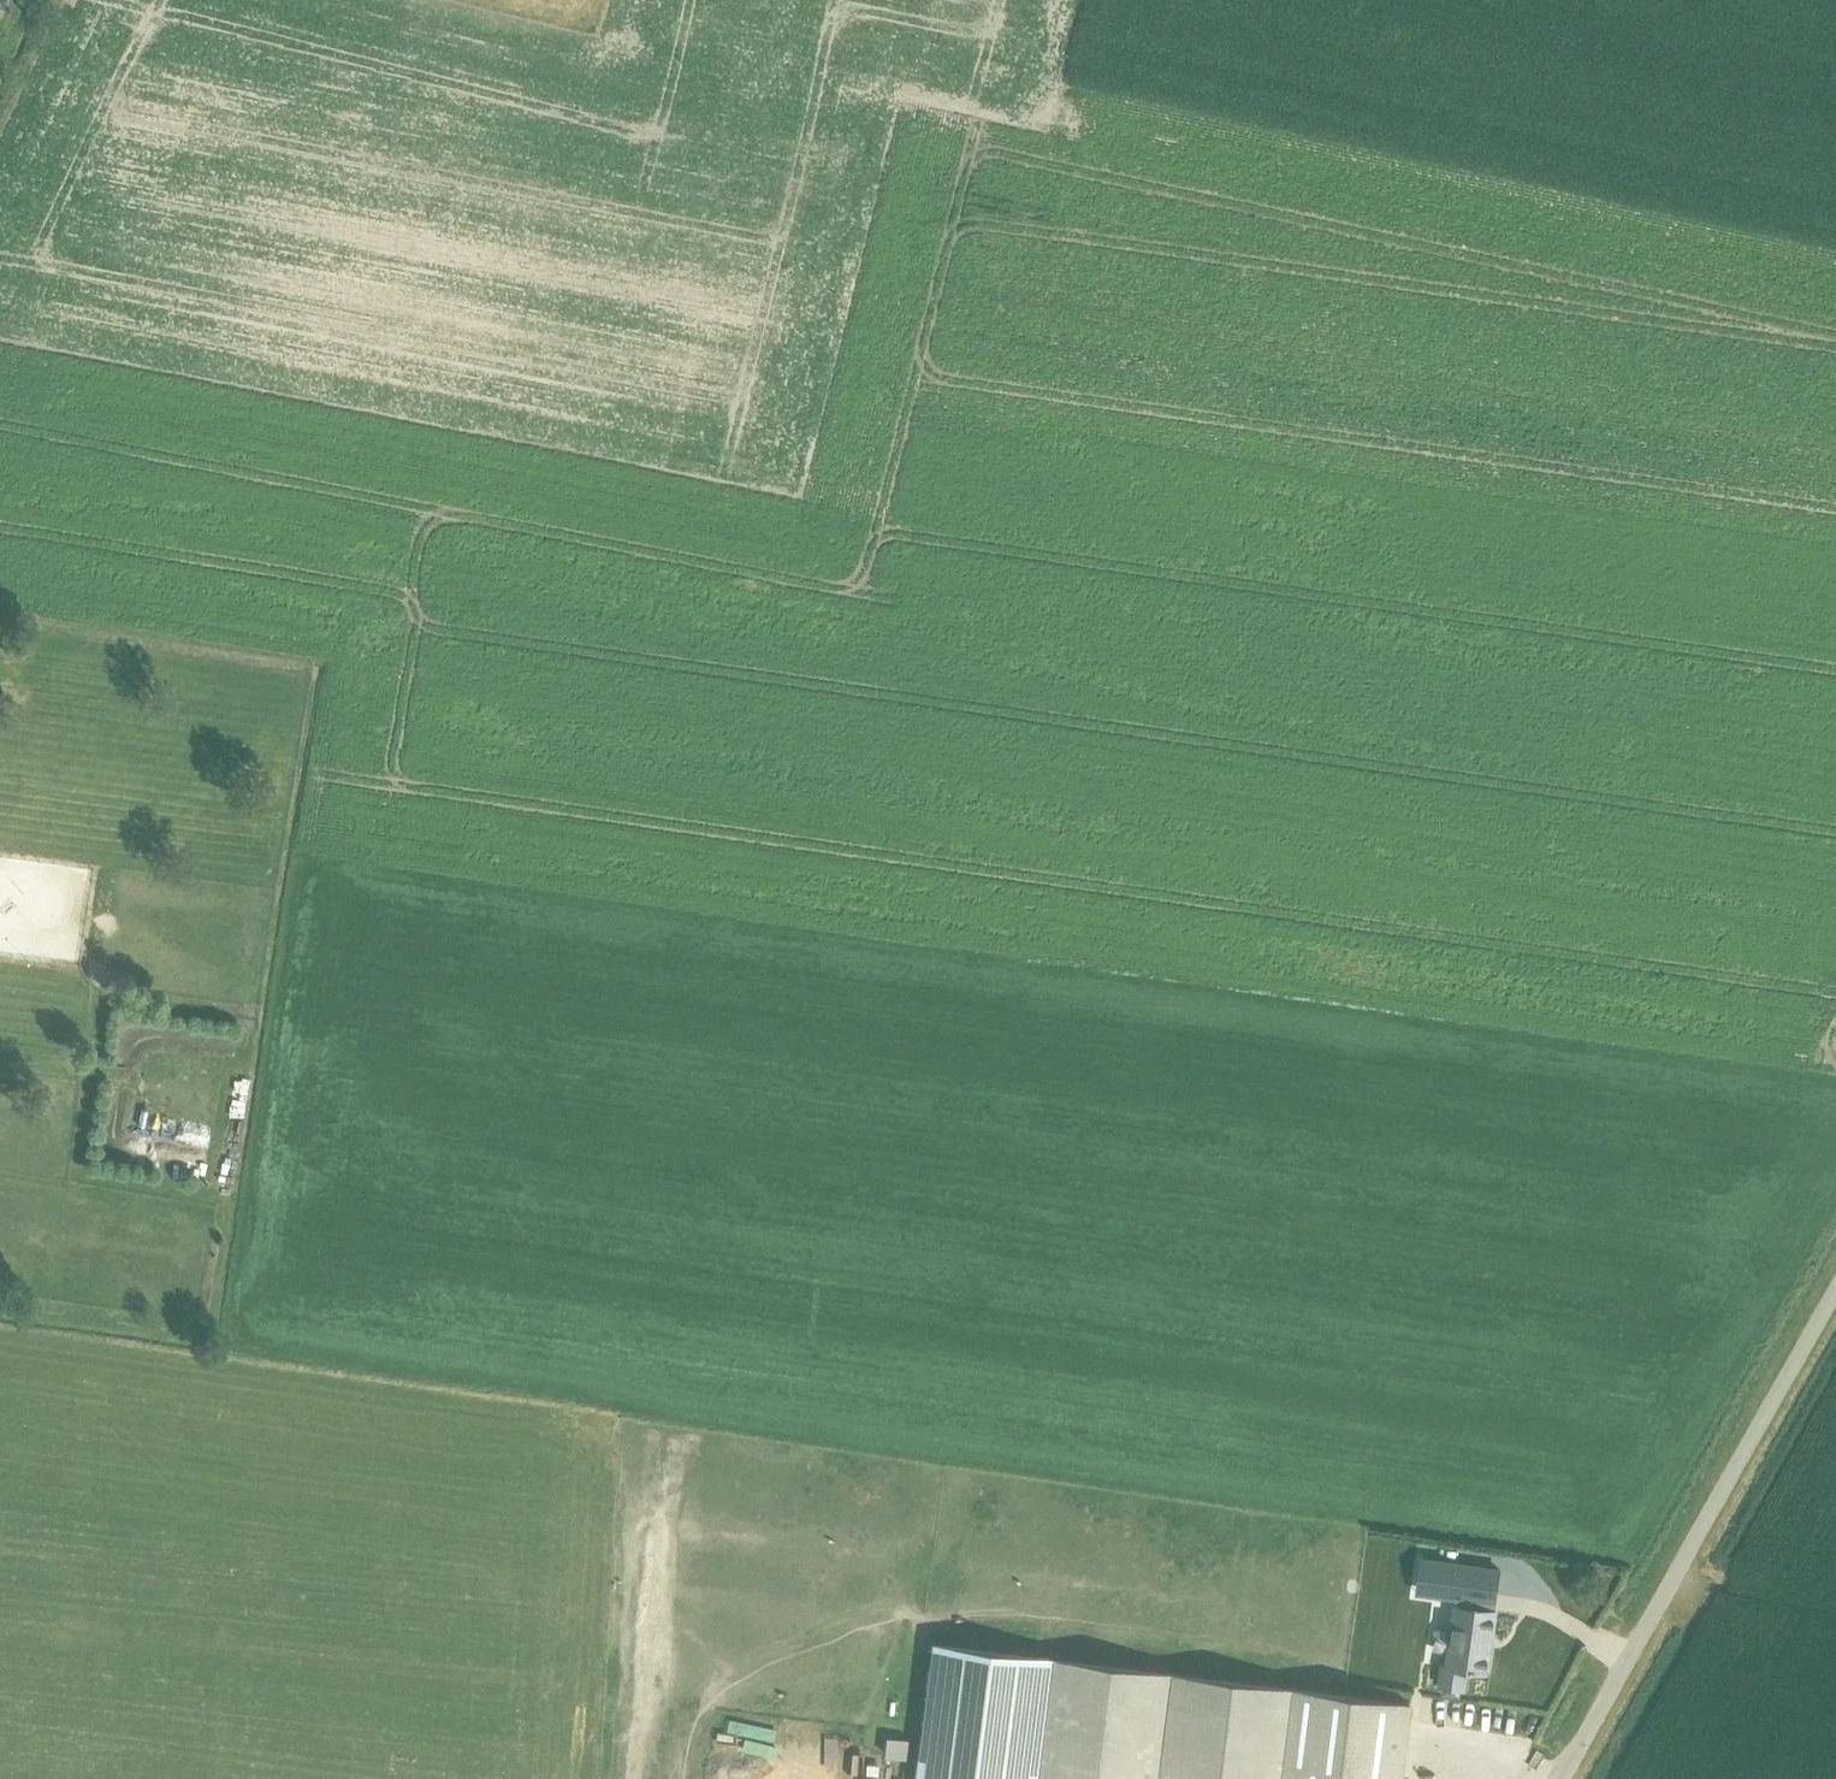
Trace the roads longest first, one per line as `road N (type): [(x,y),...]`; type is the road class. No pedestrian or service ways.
road 1 (unclassified): [(1560,1778),(1835,1290)]

